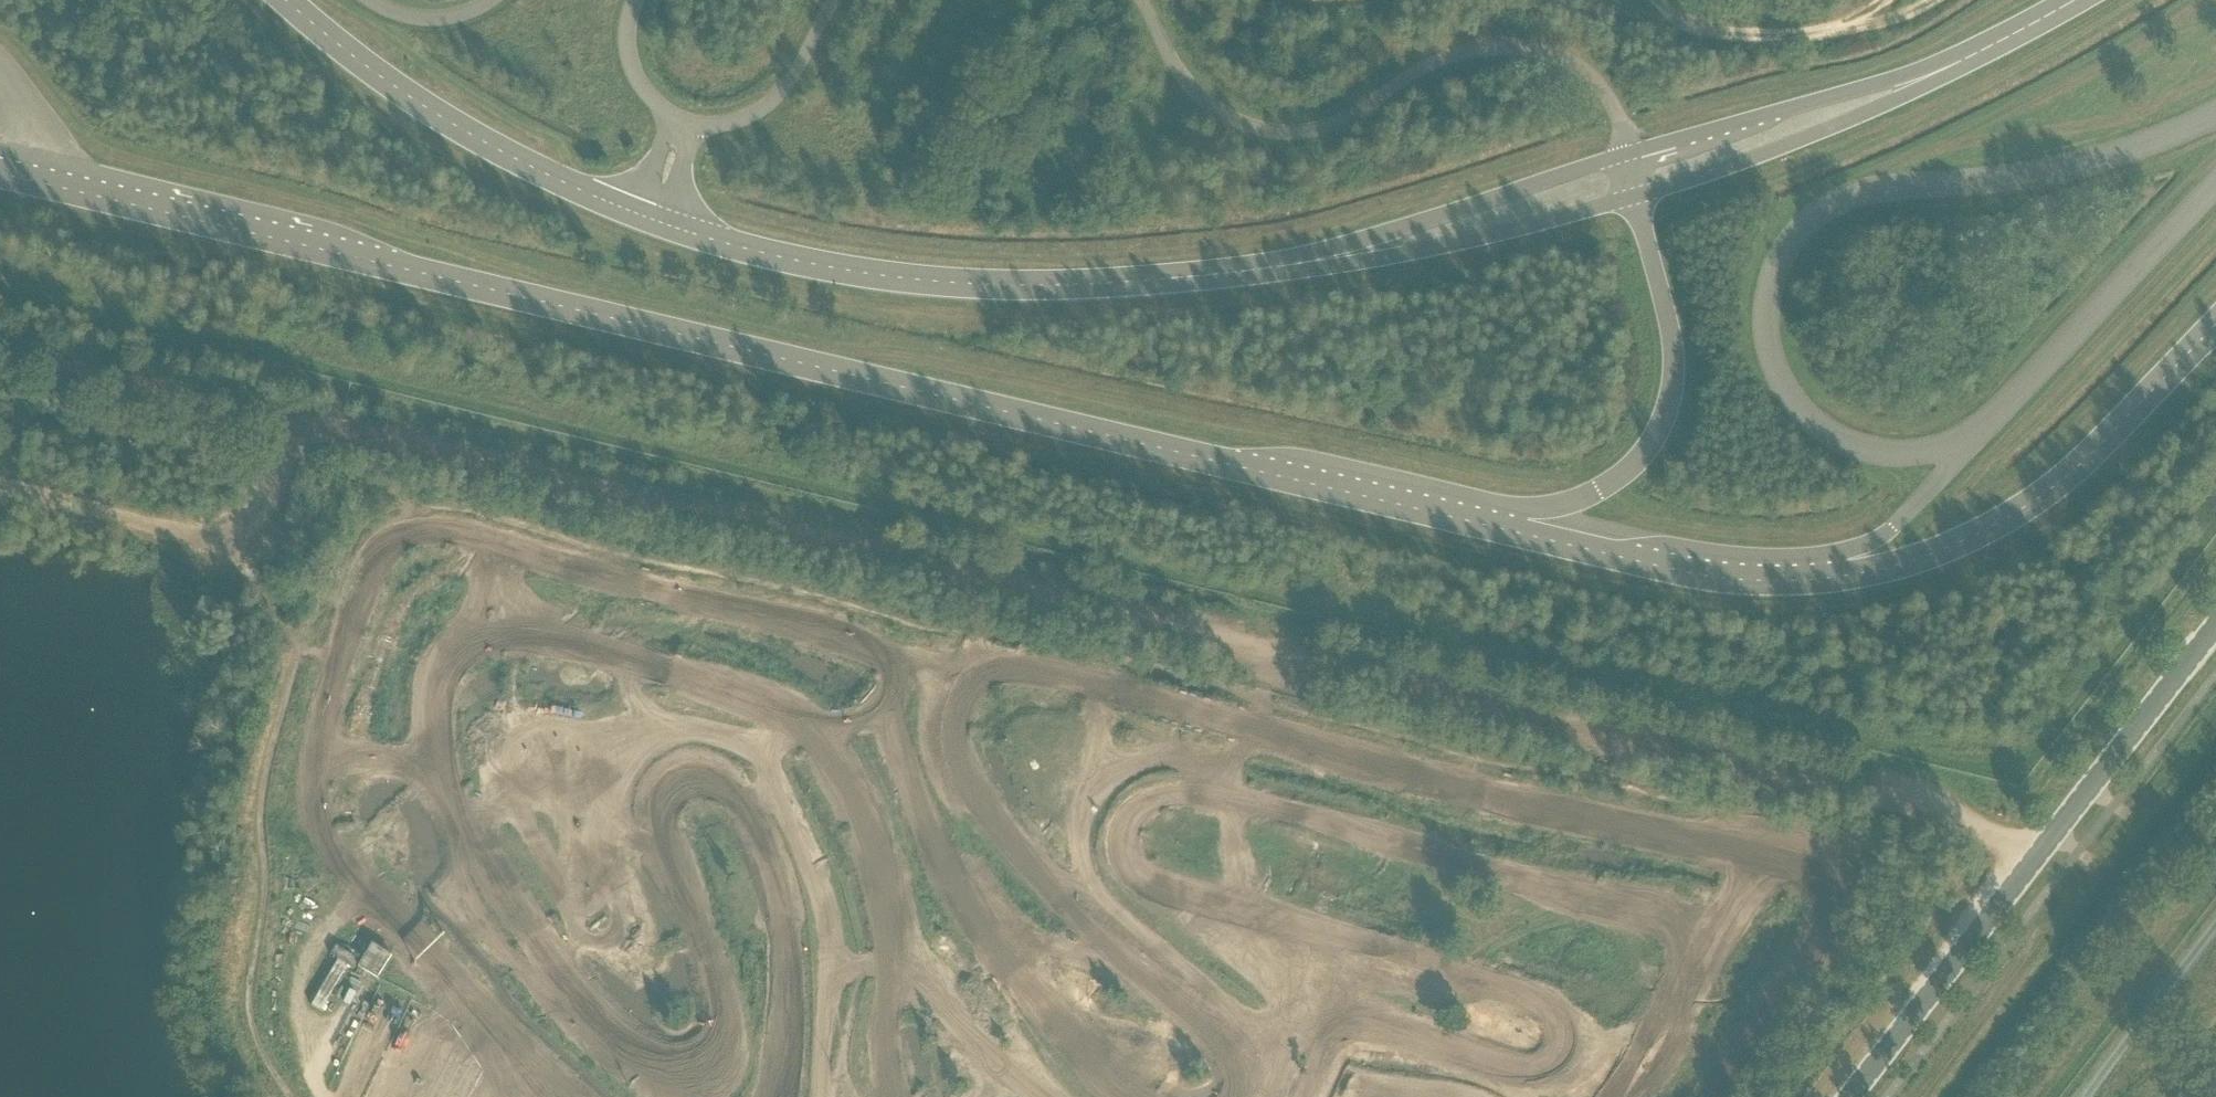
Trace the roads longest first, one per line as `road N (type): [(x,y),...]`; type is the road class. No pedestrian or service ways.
road 1 (track): [(2077,852),(326,420),(226,533),(0,474)]
road 2 (track): [(0,299),(1236,605),(1283,659)]
road 3 (tertiary): [(1851,1096),(2215,623)]
road 4 (track): [(2215,718),(1922,1096)]
road 5 (track): [(1606,0),(1723,34),(1870,25),(1931,0)]

